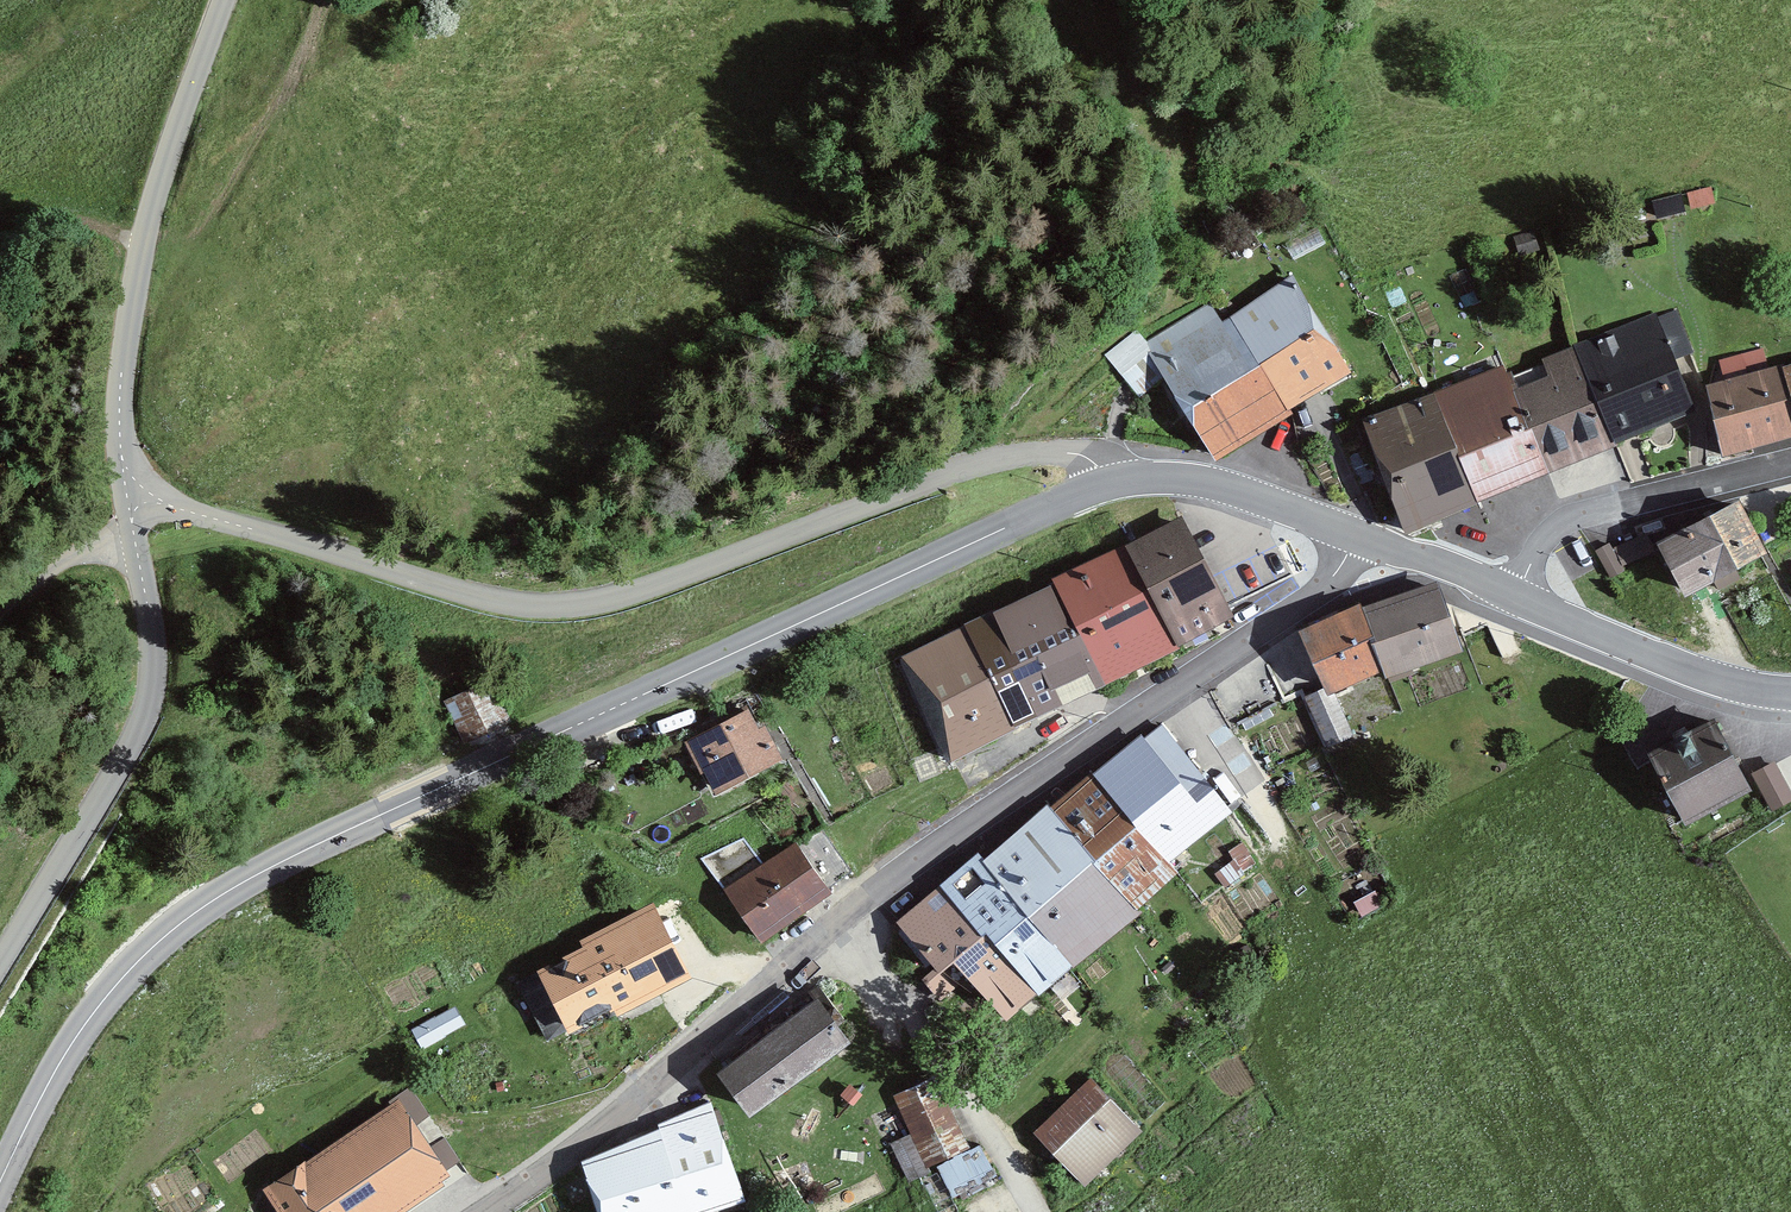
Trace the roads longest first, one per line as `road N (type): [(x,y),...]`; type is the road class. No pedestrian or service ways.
road 1 (secondary): [(0,1181),(103,1000),(198,909),(309,848),(1109,483)]
road 2 (residential): [(1357,534),(1318,593),(834,919),(602,1127),(482,1211)]
road 3 (tertiary): [(1109,483),(1088,458),(1064,452),(982,462),(650,588),(552,606),(472,595),(126,493)]
road 4 (tertiary): [(126,493),(152,633),(151,695),(127,753),(0,962)]
road 5 (tertiary): [(126,493),(121,375),(147,218),(224,0)]
road 6 (residential): [(1790,461),(1568,520),(1541,544),(1516,598)]
road 7 (secondary): [(1516,598),(1699,672),(1790,692)]
road 8 (secondary): [(1109,483),(1205,482),(1357,534)]
road 9 (secondary): [(1357,534),(1516,598)]
road 10 (track): [(0,615),(83,547),(134,538)]

